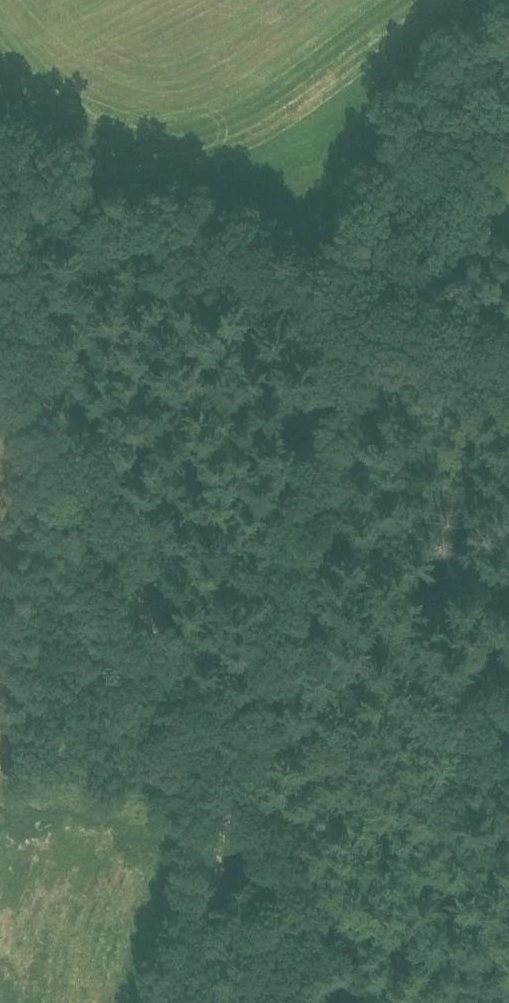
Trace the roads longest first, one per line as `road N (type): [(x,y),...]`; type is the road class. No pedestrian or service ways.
road 1 (track): [(232,832),(0,303)]
road 2 (track): [(0,147),(508,364)]
road 3 (track): [(312,1002),(232,832)]
road 4 (track): [(181,1002),(232,832)]

